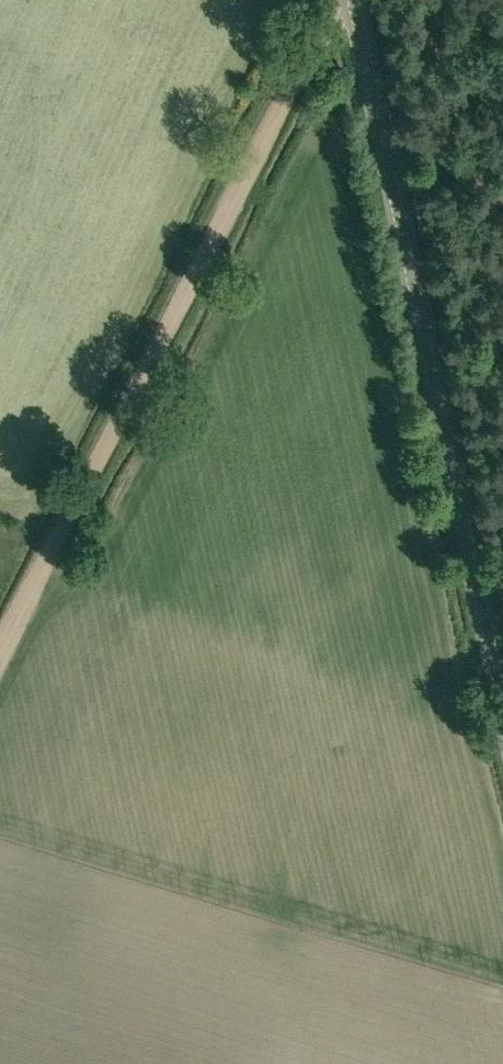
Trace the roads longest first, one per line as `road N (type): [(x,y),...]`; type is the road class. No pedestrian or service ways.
road 1 (track): [(0,663),(297,77),(346,0)]
road 2 (tertiary): [(502,702),(354,0)]

